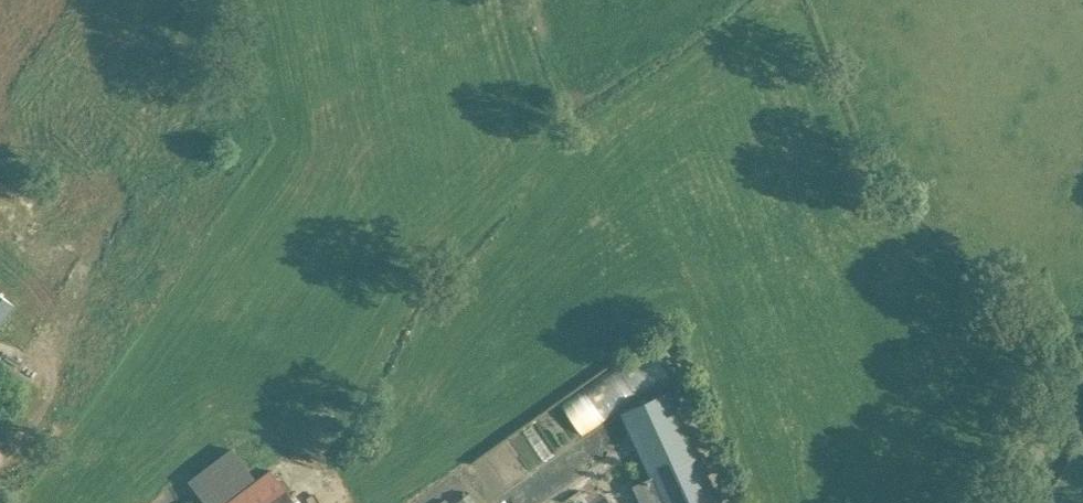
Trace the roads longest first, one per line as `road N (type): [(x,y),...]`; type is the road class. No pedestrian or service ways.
road 1 (unclassified): [(1003,502),(1082,359)]

